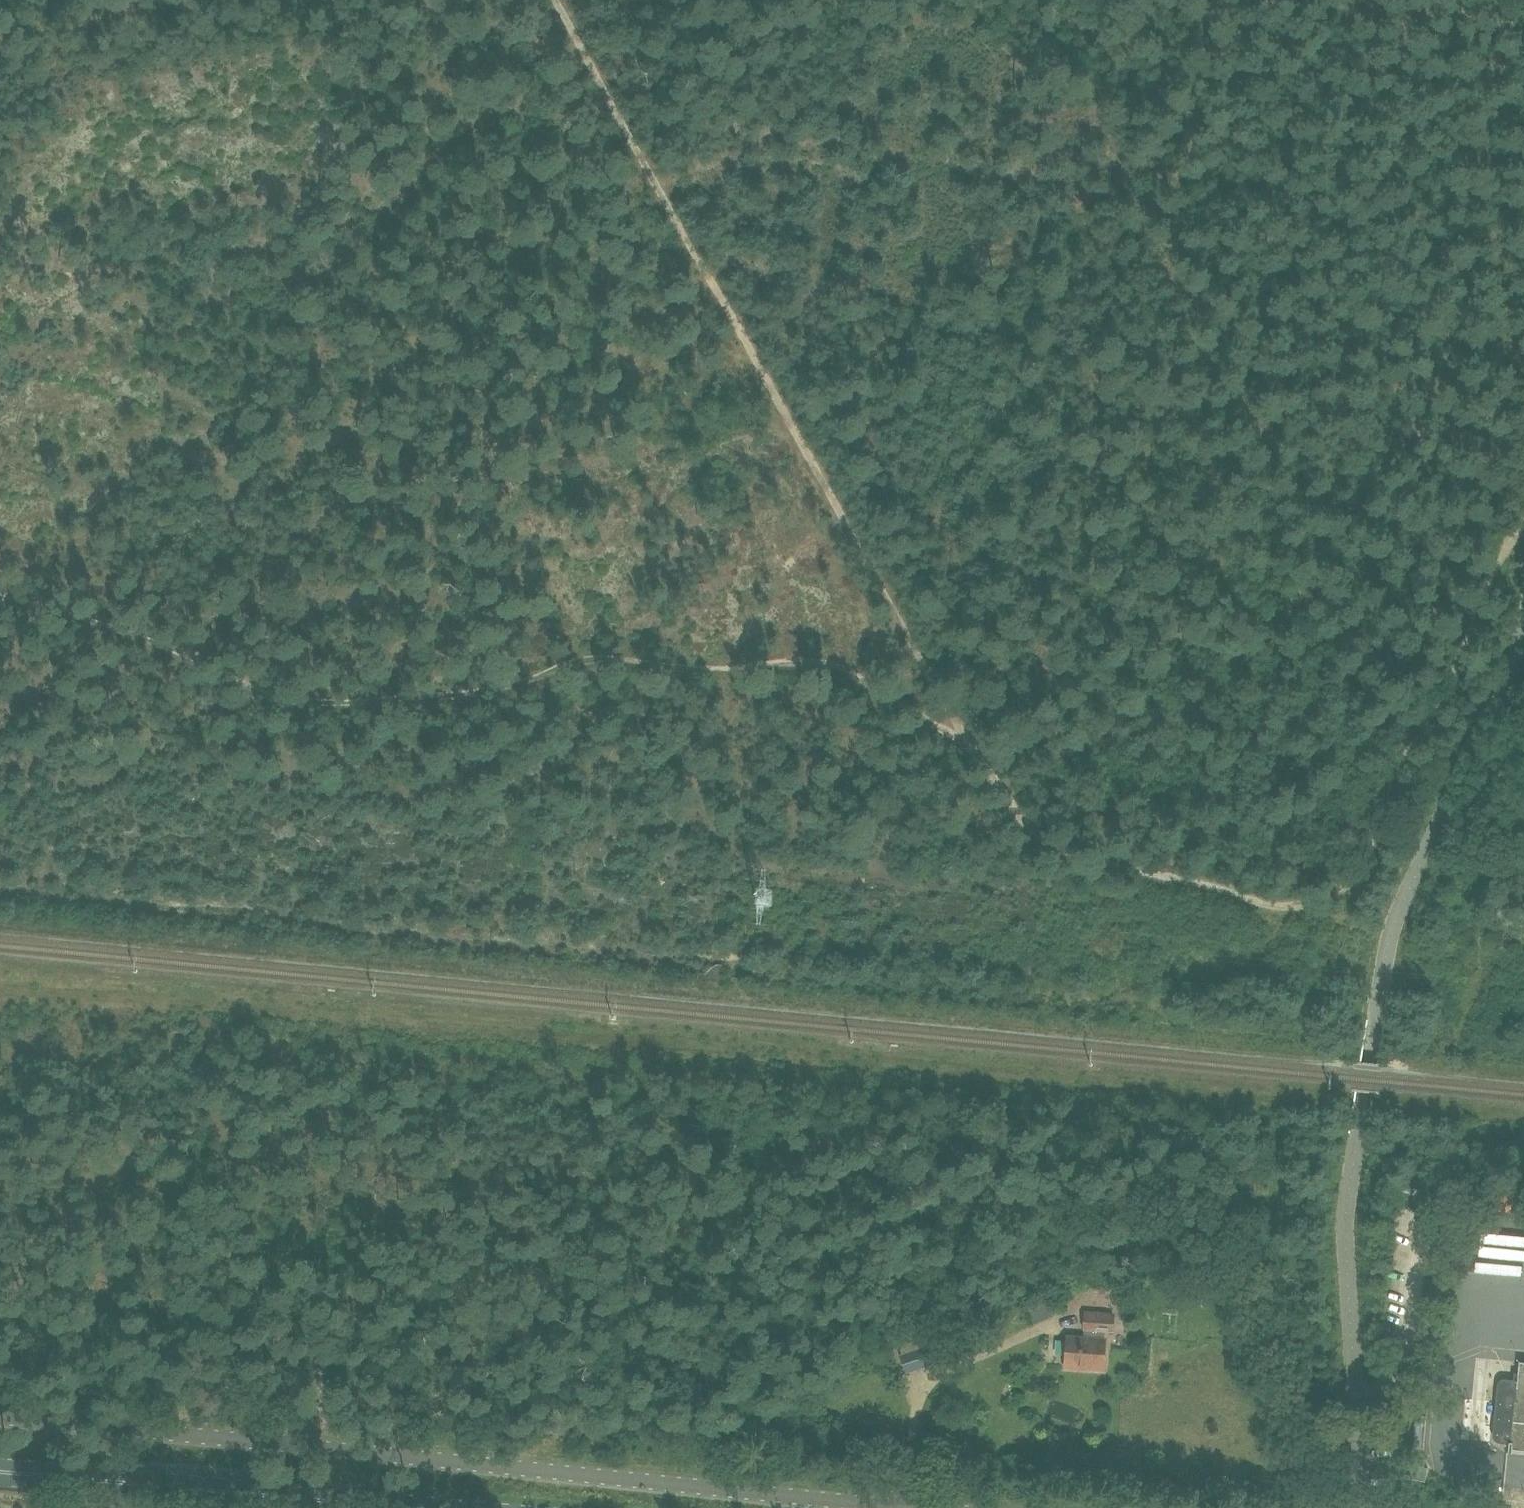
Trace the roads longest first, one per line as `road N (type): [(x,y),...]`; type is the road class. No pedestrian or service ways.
road 1 (unclassified): [(1362,1507),(1347,1213),(1389,950),(1523,624)]
road 2 (unclassified): [(909,1507),(0,1421)]
road 3 (track): [(1523,523),(1450,686),(1407,751),(1363,858),(1340,889),(1322,898),(1270,904),(1055,845),(1032,833),(966,740)]
road 4 (track): [(966,740),(556,0)]
road 5 (primary): [(355,1507),(0,1475)]
road 6 (track): [(855,673),(966,740)]

